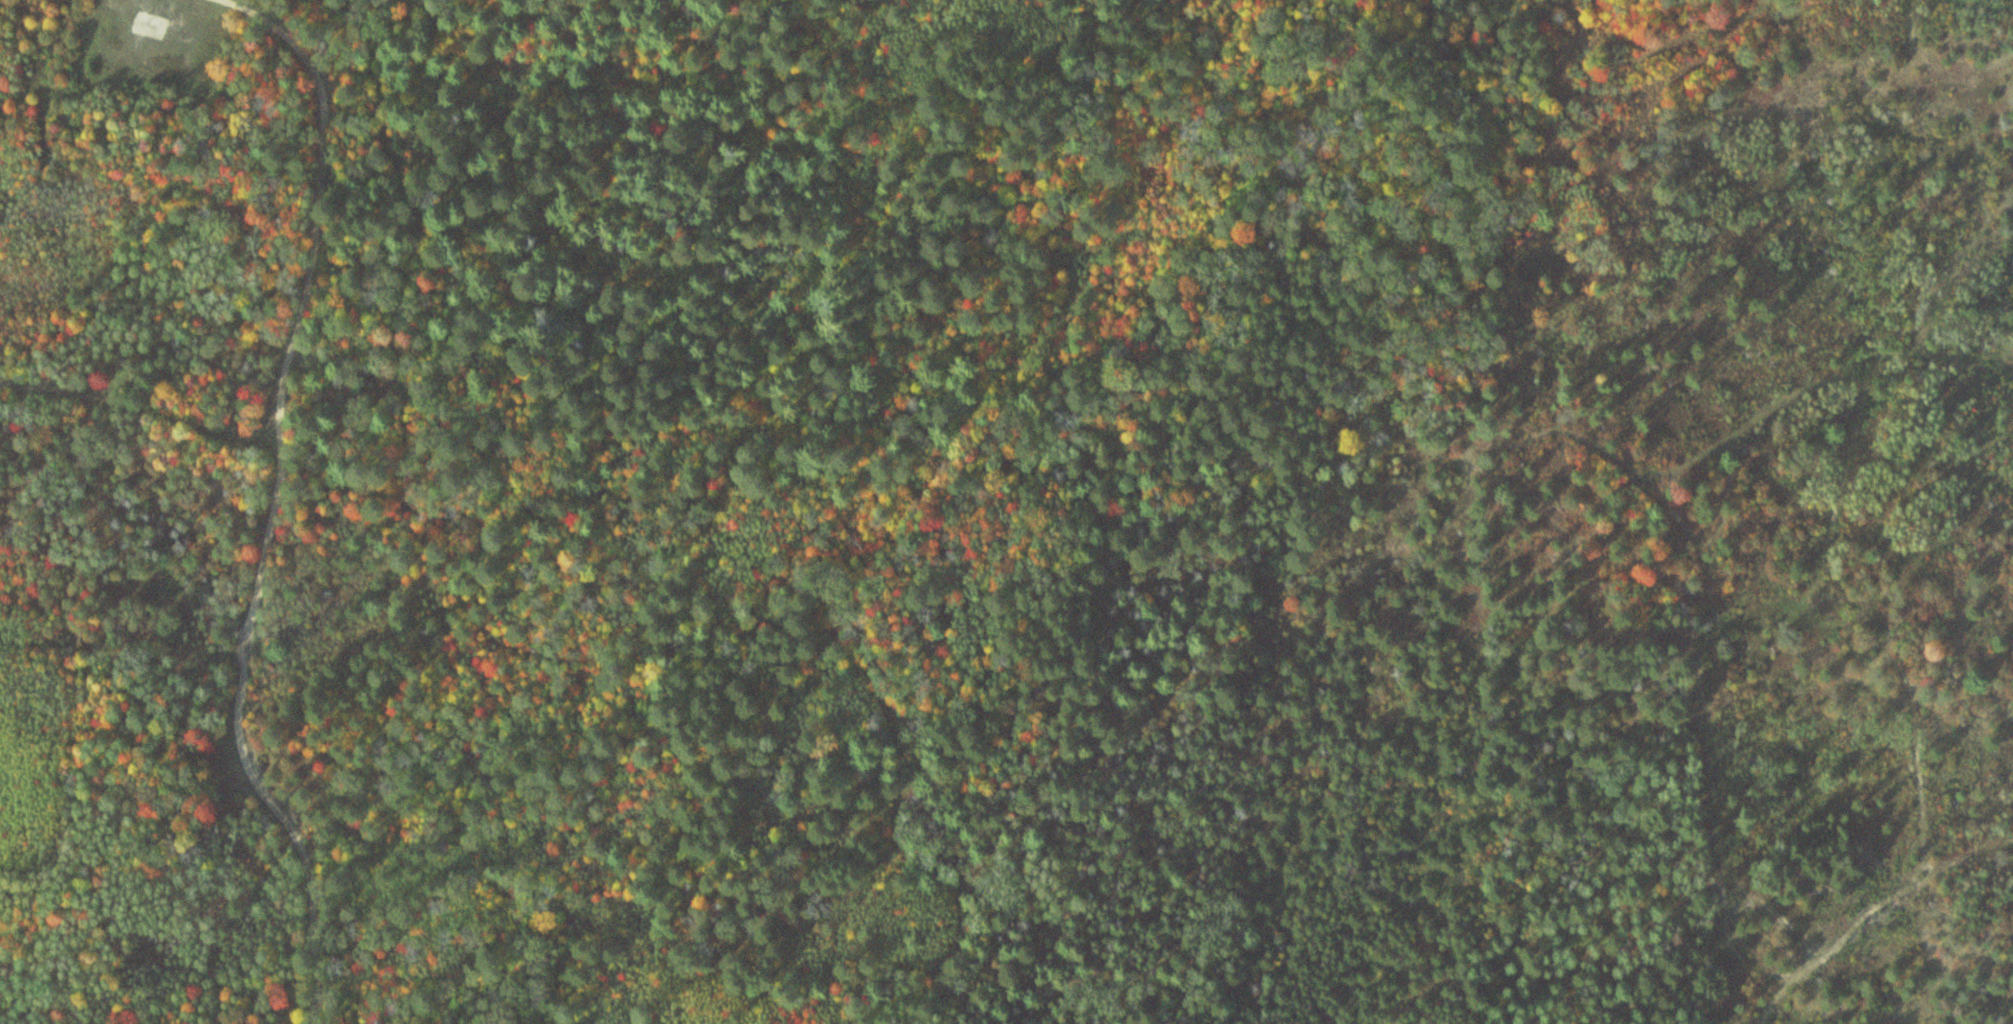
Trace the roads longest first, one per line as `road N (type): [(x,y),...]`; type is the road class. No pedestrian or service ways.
road 1 (track): [(229,0),(300,37),(335,105),(320,271),(280,440),(242,739),(296,822),(312,885),(325,1023)]
road 2 (track): [(0,385),(99,393),(217,436),(280,440)]

